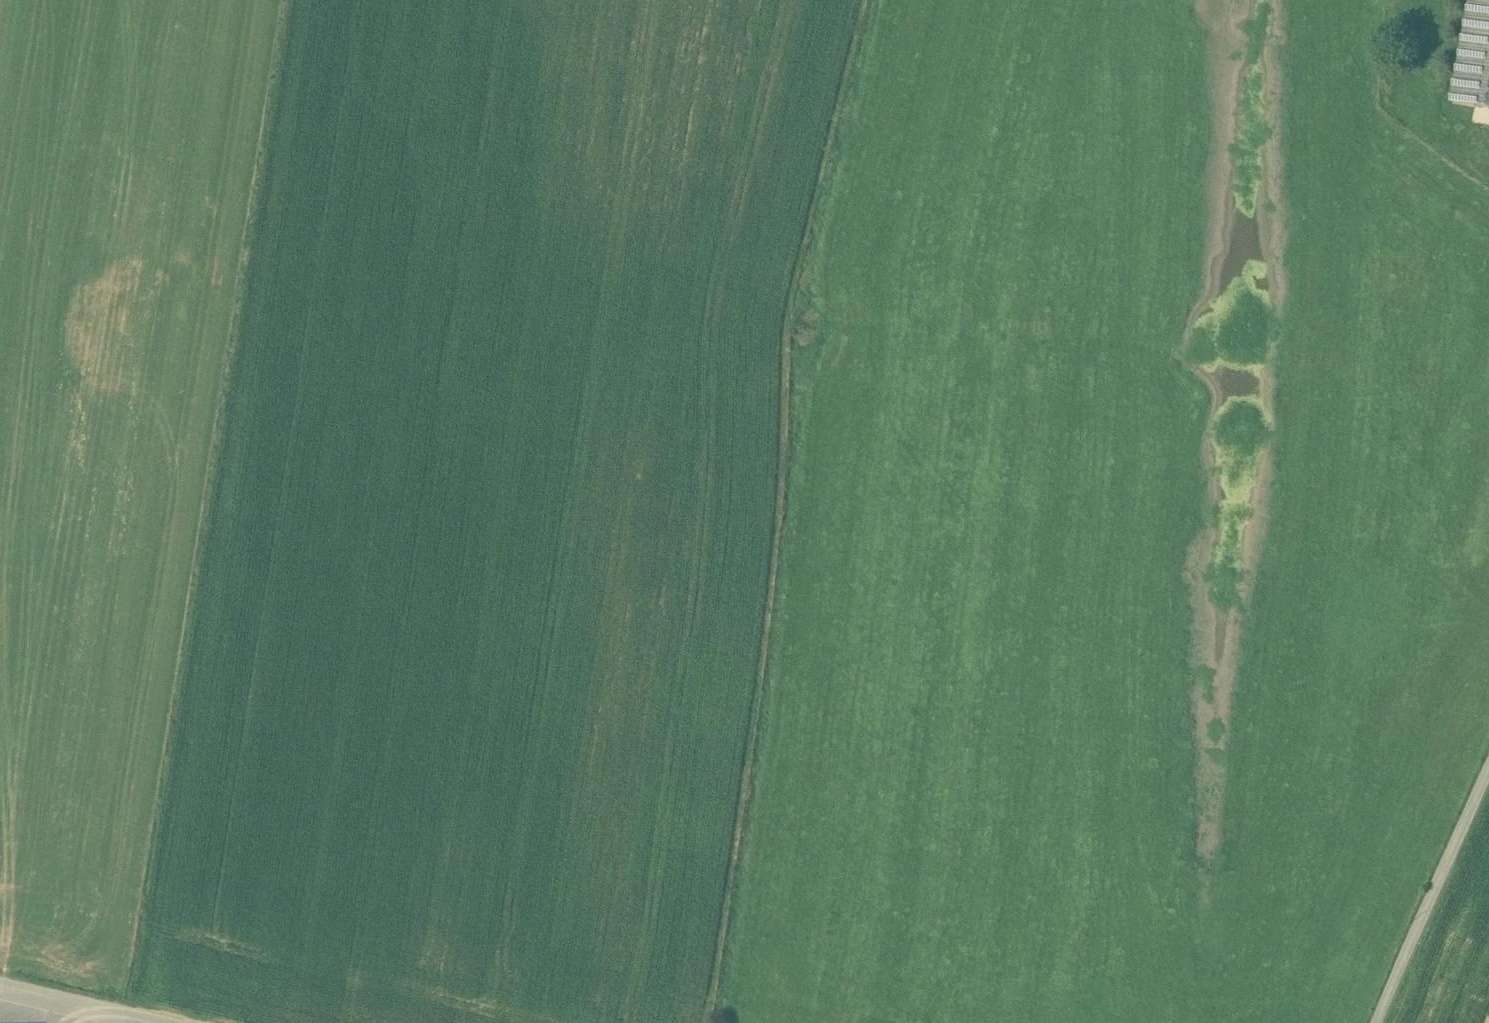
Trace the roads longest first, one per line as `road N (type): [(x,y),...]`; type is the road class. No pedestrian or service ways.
road 1 (track): [(1488,771),(1381,1022)]

